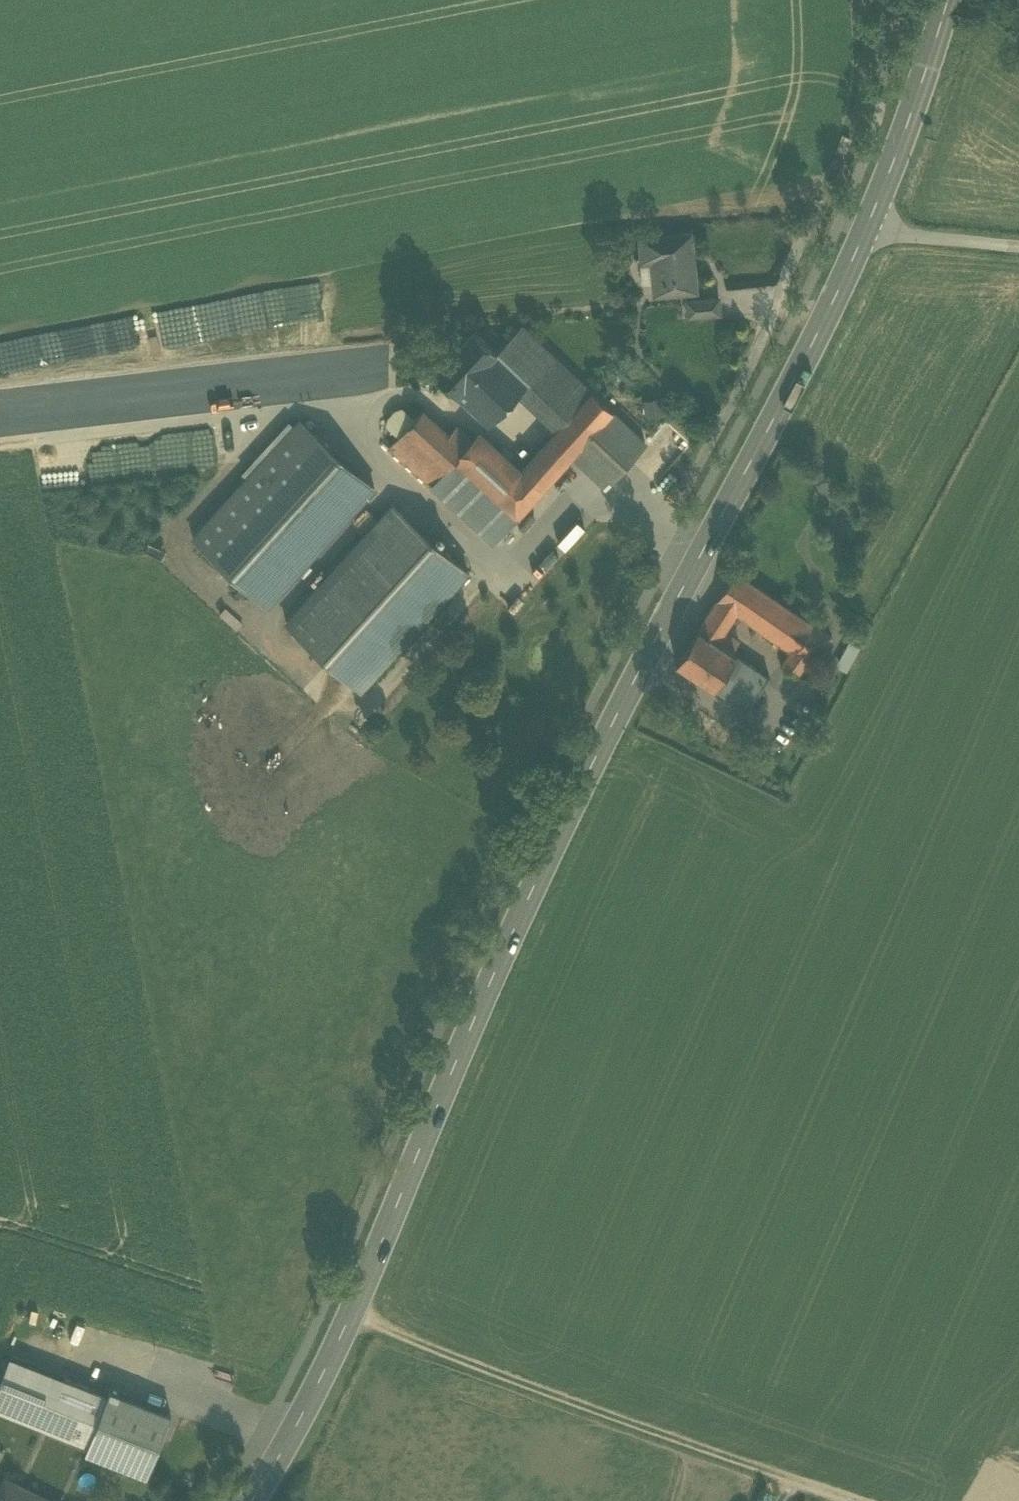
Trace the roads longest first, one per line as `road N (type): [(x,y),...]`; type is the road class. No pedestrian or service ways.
road 1 (secondary): [(248,1500),(338,1340),(571,807),(866,228)]
road 2 (track): [(0,441),(326,408)]
road 3 (secondary): [(866,228),(946,0)]
road 4 (unclassified): [(1018,249),(866,228)]

